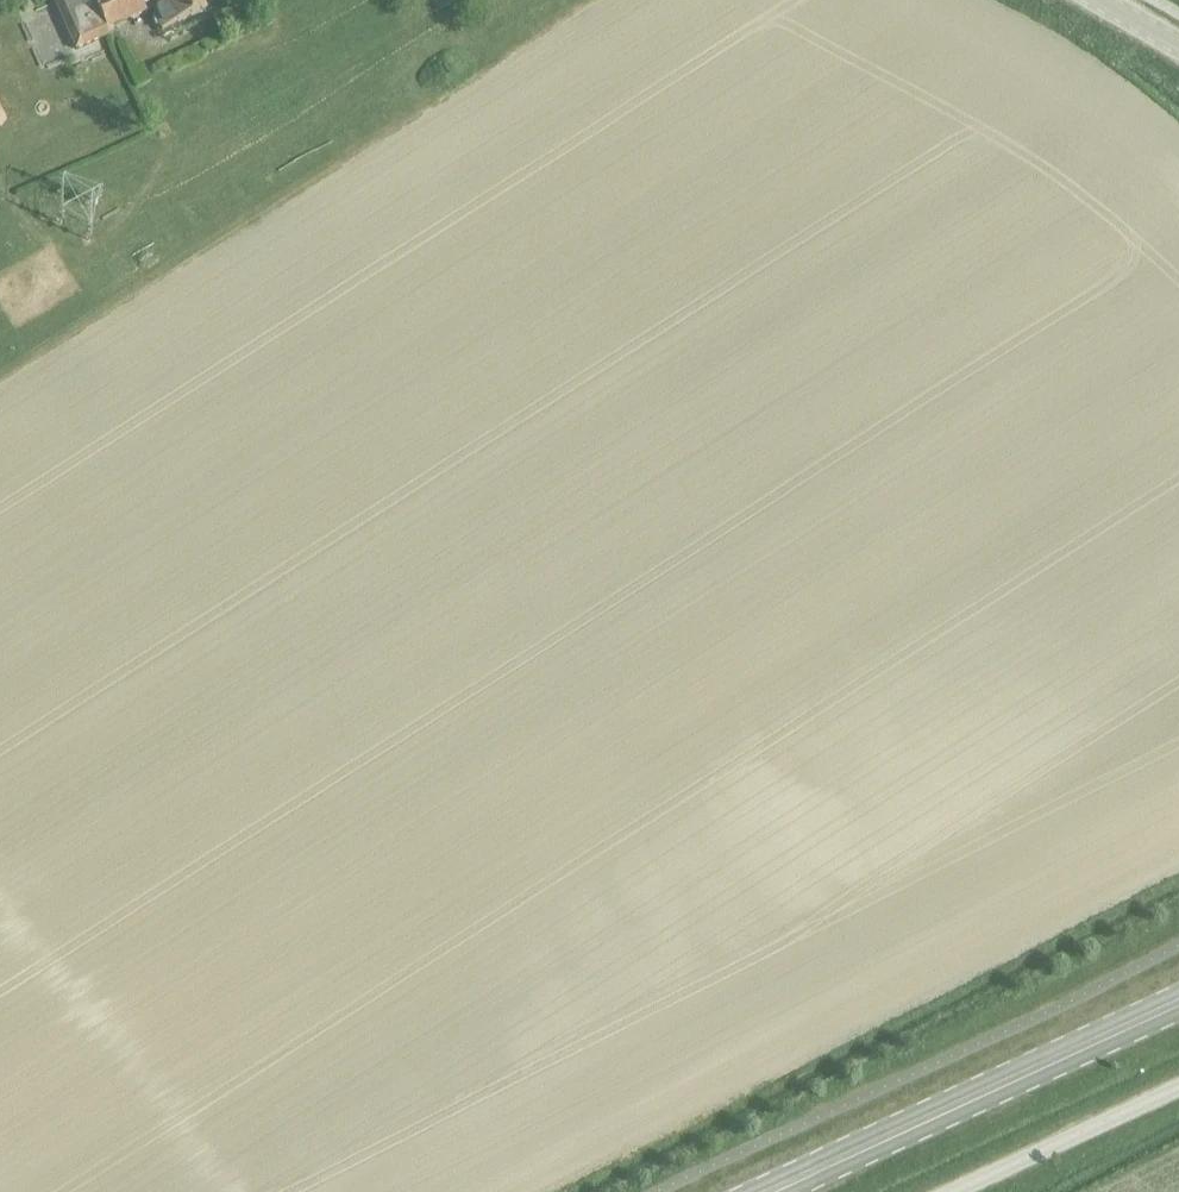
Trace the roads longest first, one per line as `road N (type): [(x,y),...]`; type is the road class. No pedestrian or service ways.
road 1 (secondary): [(769,1191),(1178,1004)]
road 2 (unclassified): [(956,1191),(1178,1088)]

